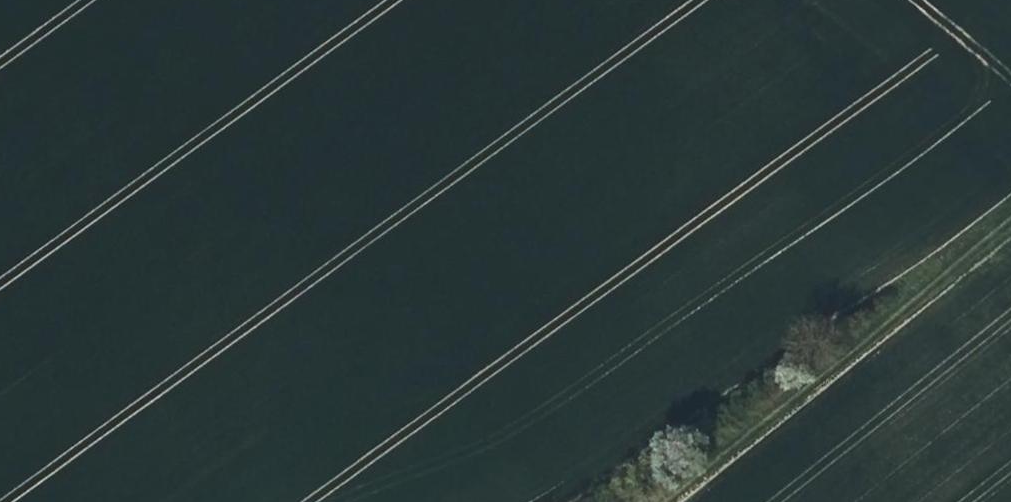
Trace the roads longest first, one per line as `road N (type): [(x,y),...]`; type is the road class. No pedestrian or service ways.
road 1 (track): [(659,501),(1010,215)]

